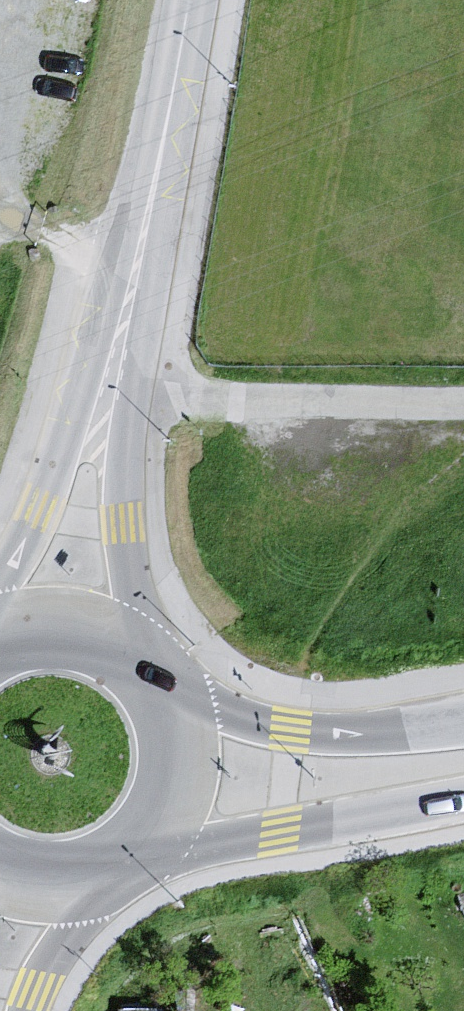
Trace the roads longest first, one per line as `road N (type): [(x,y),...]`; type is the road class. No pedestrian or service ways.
road 1 (unclassified): [(126,391),(463,404)]
road 2 (tertiary): [(145,857),(463,795)]
road 3 (tertiary): [(463,723),(323,730),(220,710),(167,686)]
road 4 (tertiary): [(143,657),(117,496),(126,391)]
road 5 (tertiary): [(93,382),(60,477),(0,588)]
road 6 (tertiary): [(126,391),(154,184)]
road 7 (tertiary): [(154,184),(93,382)]
road 8 (tertiary): [(154,184),(189,0)]
road 9 (tertiary): [(145,857),(168,828),(186,776),(186,738),(167,686)]
road 10 (tertiary): [(21,1010),(60,940),(114,879)]
road 11 (tertiary): [(143,657),(77,624),(0,631)]

